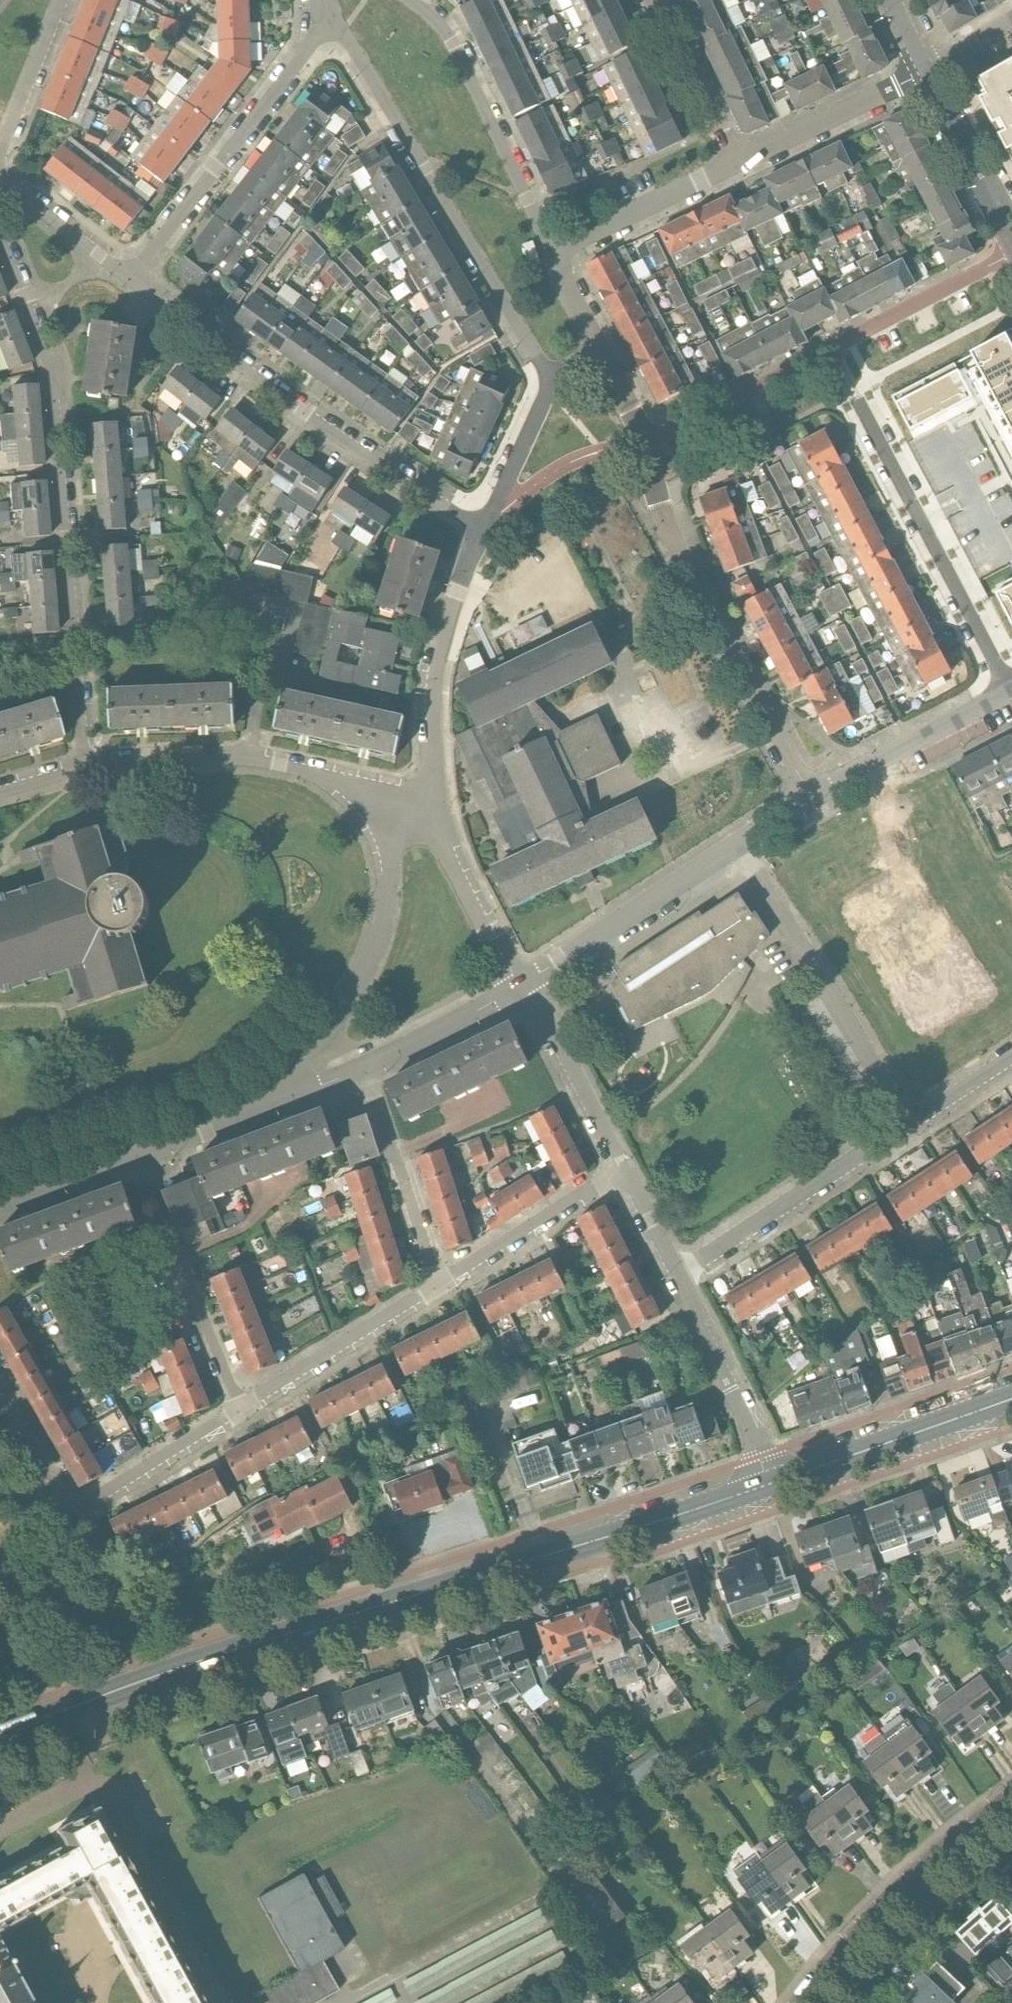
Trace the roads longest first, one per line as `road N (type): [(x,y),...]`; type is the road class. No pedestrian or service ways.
road 1 (primary): [(770,1484),(181,1667),(55,1714)]
road 2 (residential): [(92,768),(49,359),(0,231)]
road 3 (residential): [(322,11),(359,55),(555,383)]
road 4 (residential): [(486,525),(303,413),(130,278)]
road 5 (residential): [(811,799),(699,593),(644,442)]
road 6 (residential): [(1011,694),(831,348)]
road 7 (residential): [(917,1127),(745,839)]
road 8 (residential): [(130,278),(281,86),(322,11)]
road 9 (residential): [(250,1116),(329,1032),(379,950),(393,892),(385,835)]
road 10 (residential): [(385,835),(346,787),(311,772),(230,759),(92,768)]
road 11 (residential): [(437,812),(433,680),(486,525)]
road 12 (residential): [(804,2002),(906,1887),(1011,1805)]
road 13 (residential): [(553,247),(458,49),(412,0)]
road 14 (residential): [(681,1284),(917,1127)]
road 15 (residential): [(237,1414),(139,1158)]
road 16 (residential): [(521,985),(745,839)]
road 17 (primary): [(1011,1399),(770,1484)]
road 18 (residential): [(237,1414),(438,1286)]
road 19 (residential): [(438,1286),(362,1068)]
road 20 (residential): [(811,799),(1011,694)]
road 21 (residential): [(770,1484),(681,1284)]
road 22 (residential): [(438,1286),(624,1175)]
road 23 (residential): [(733,162),(928,68)]
road 24 (residential): [(624,1175),(521,985)]
road 25 (residential): [(831,348),(644,442)]
road 26 (residential): [(1011,253),(831,348)]
road 27 (residential): [(553,247),(733,162)]
road 28 (residential): [(521,985),(437,812)]
road 29 (residential): [(78,1511),(237,1414)]
road 30 (tertiary): [(1011,232),(928,68)]
road 31 (residential): [(362,1068),(521,985)]
road 32 (residential): [(733,162),(658,0)]
road 33 (residential): [(0,155),(60,0)]
road 34 (residential): [(130,278),(0,177)]
road 35 (residential): [(486,525),(555,383)]
road 36 (residential): [(0,1208),(139,1158)]
road 37 (residential): [(78,1511),(60,1504),(0,1401)]
road 38 (residential): [(681,1284),(624,1175)]
road 39 (residential): [(250,1116),(362,1068)]

